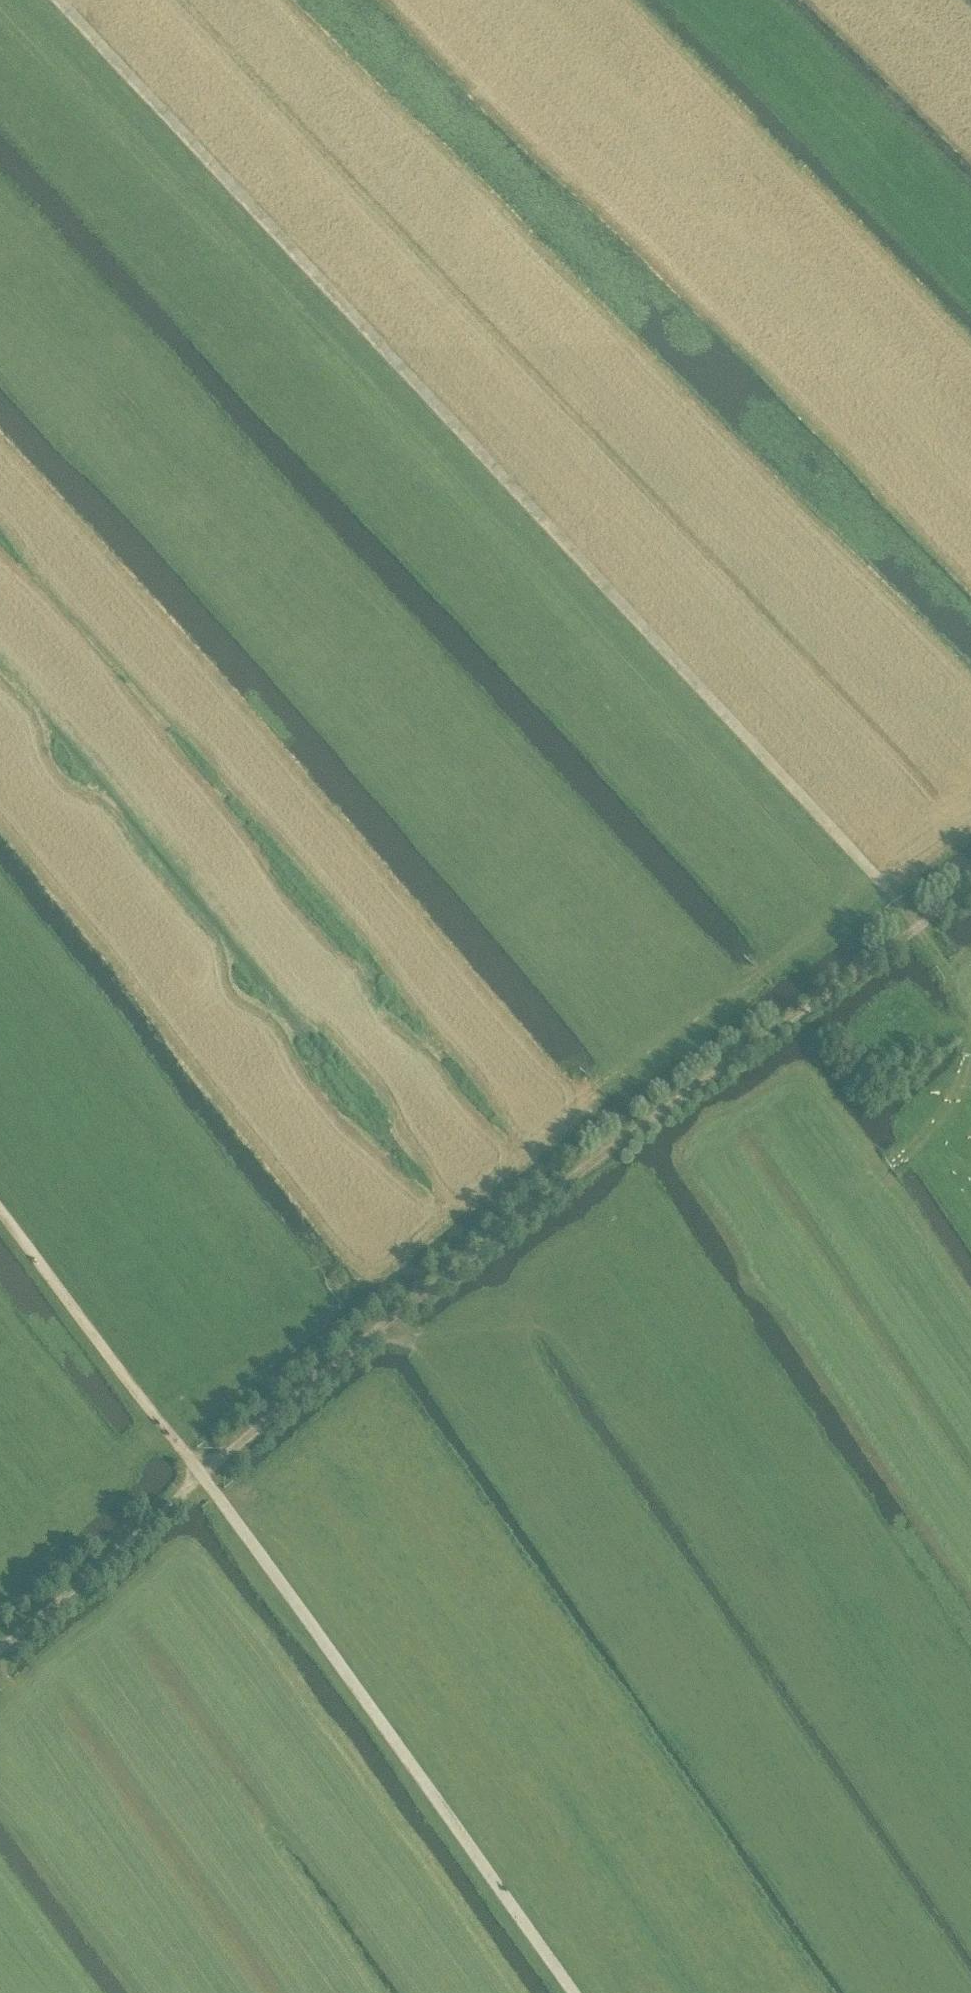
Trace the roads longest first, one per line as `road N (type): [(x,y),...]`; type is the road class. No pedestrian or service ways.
road 1 (track): [(970,1001),(891,893),(59,0)]
road 2 (track): [(0,1650),(377,1332),(970,889)]
road 3 (track): [(202,1475),(568,1992)]
road 4 (track): [(202,1475),(0,1208)]

